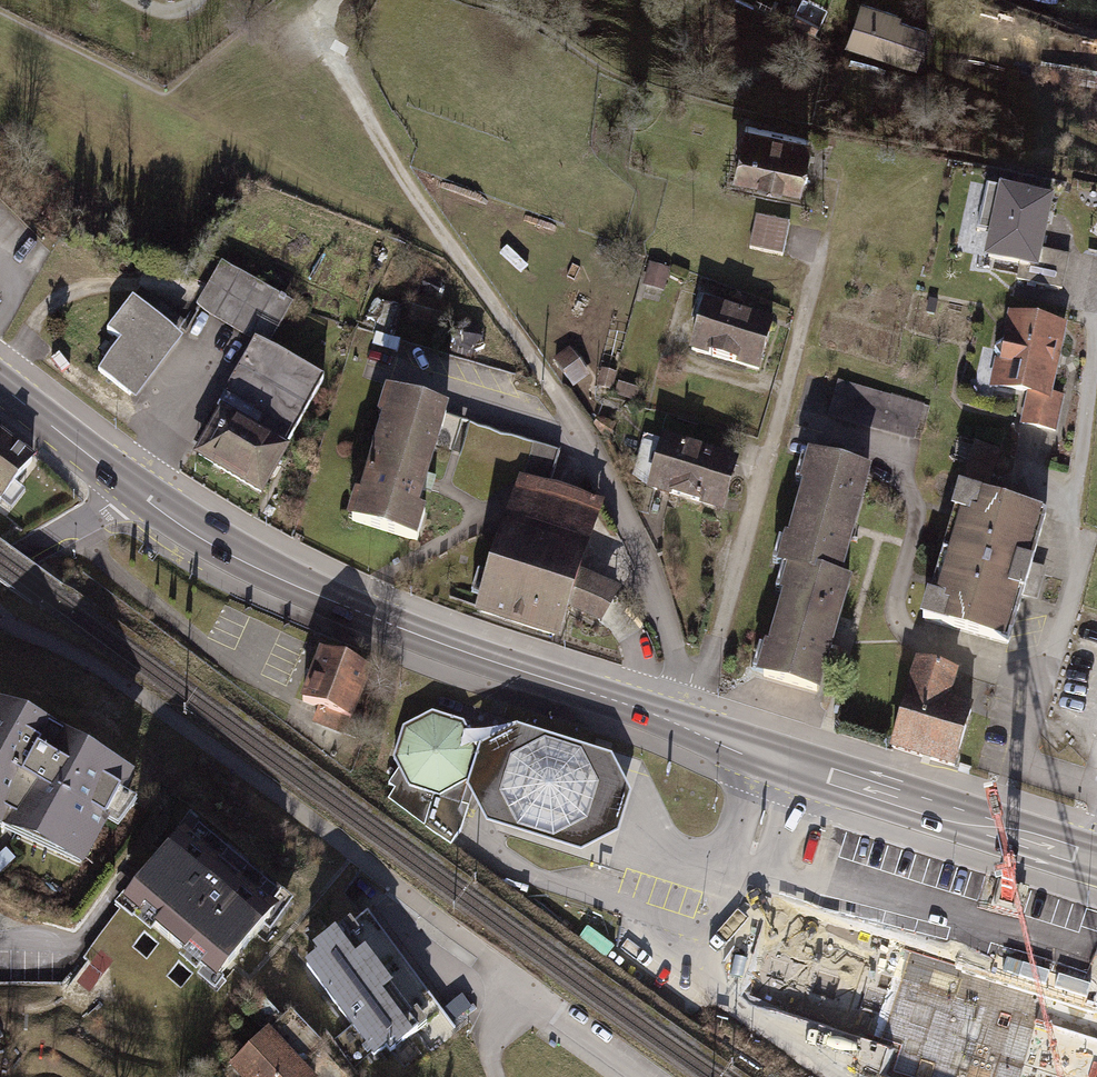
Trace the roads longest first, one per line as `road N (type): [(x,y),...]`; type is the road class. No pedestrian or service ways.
road 1 (residential): [(675,723),(673,651),(614,495),(307,4)]
road 2 (primary): [(675,723),(275,577),(128,487)]
road 3 (residential): [(675,723),(701,700),(823,243)]
road 4 (primary): [(1096,860),(675,723)]
road 5 (primary): [(128,487),(0,384)]
road 6 (residential): [(516,981),(647,1076)]
road 7 (tertiary): [(128,487),(84,521),(0,567)]

